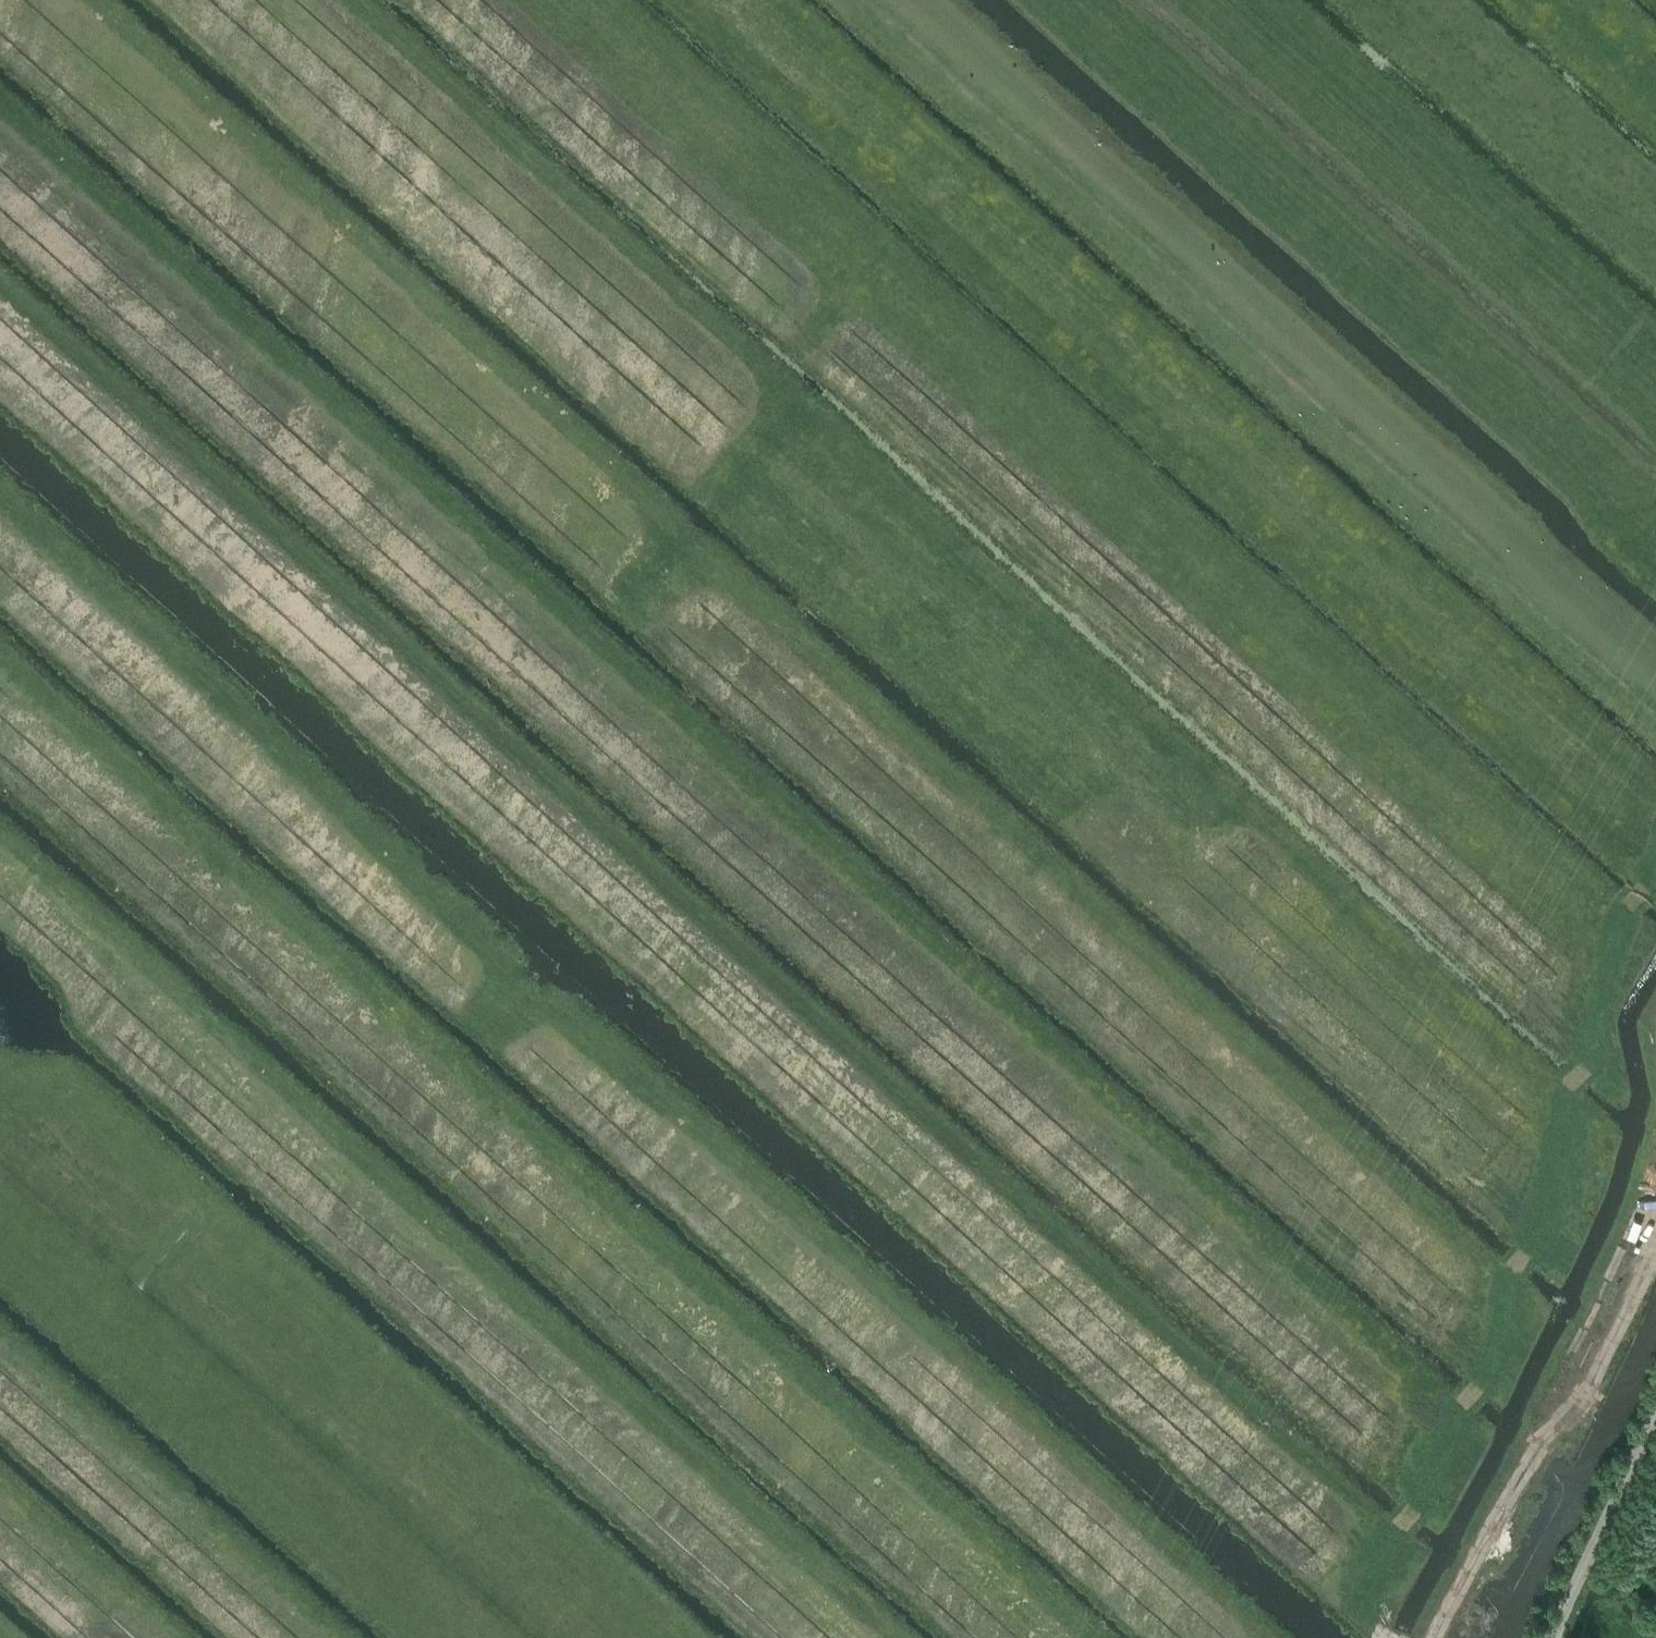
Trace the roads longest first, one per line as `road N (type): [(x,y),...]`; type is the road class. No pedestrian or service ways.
road 1 (tertiary): [(1655,1412),(1550,1637)]

